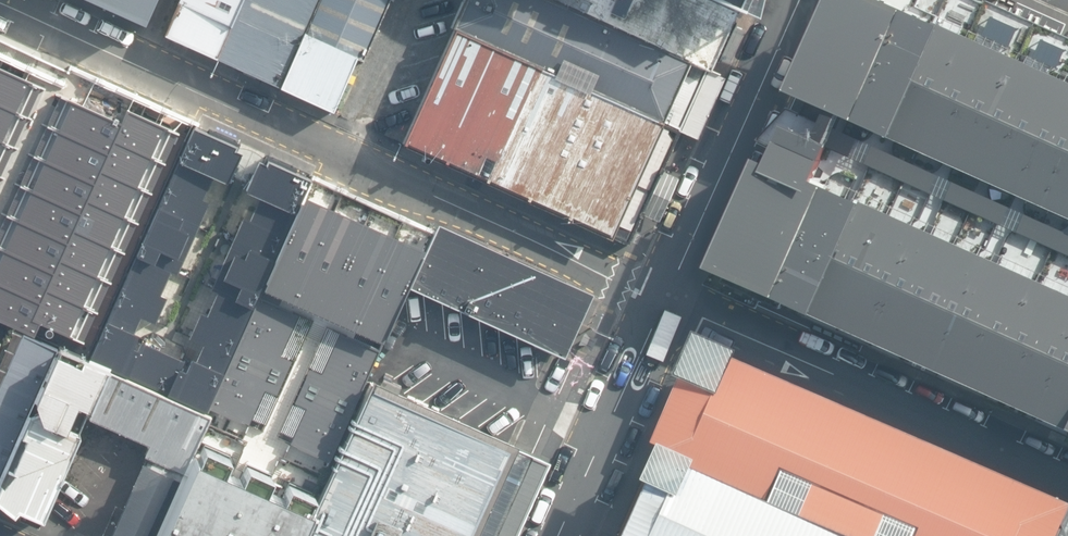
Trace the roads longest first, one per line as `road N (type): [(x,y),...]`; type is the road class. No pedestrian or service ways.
road 1 (unclassified): [(0,2),(665,300)]
road 2 (unclassified): [(1067,476),(665,300)]
road 3 (tertiary): [(665,300),(806,0)]
road 4 (tertiary): [(559,535),(665,300)]

